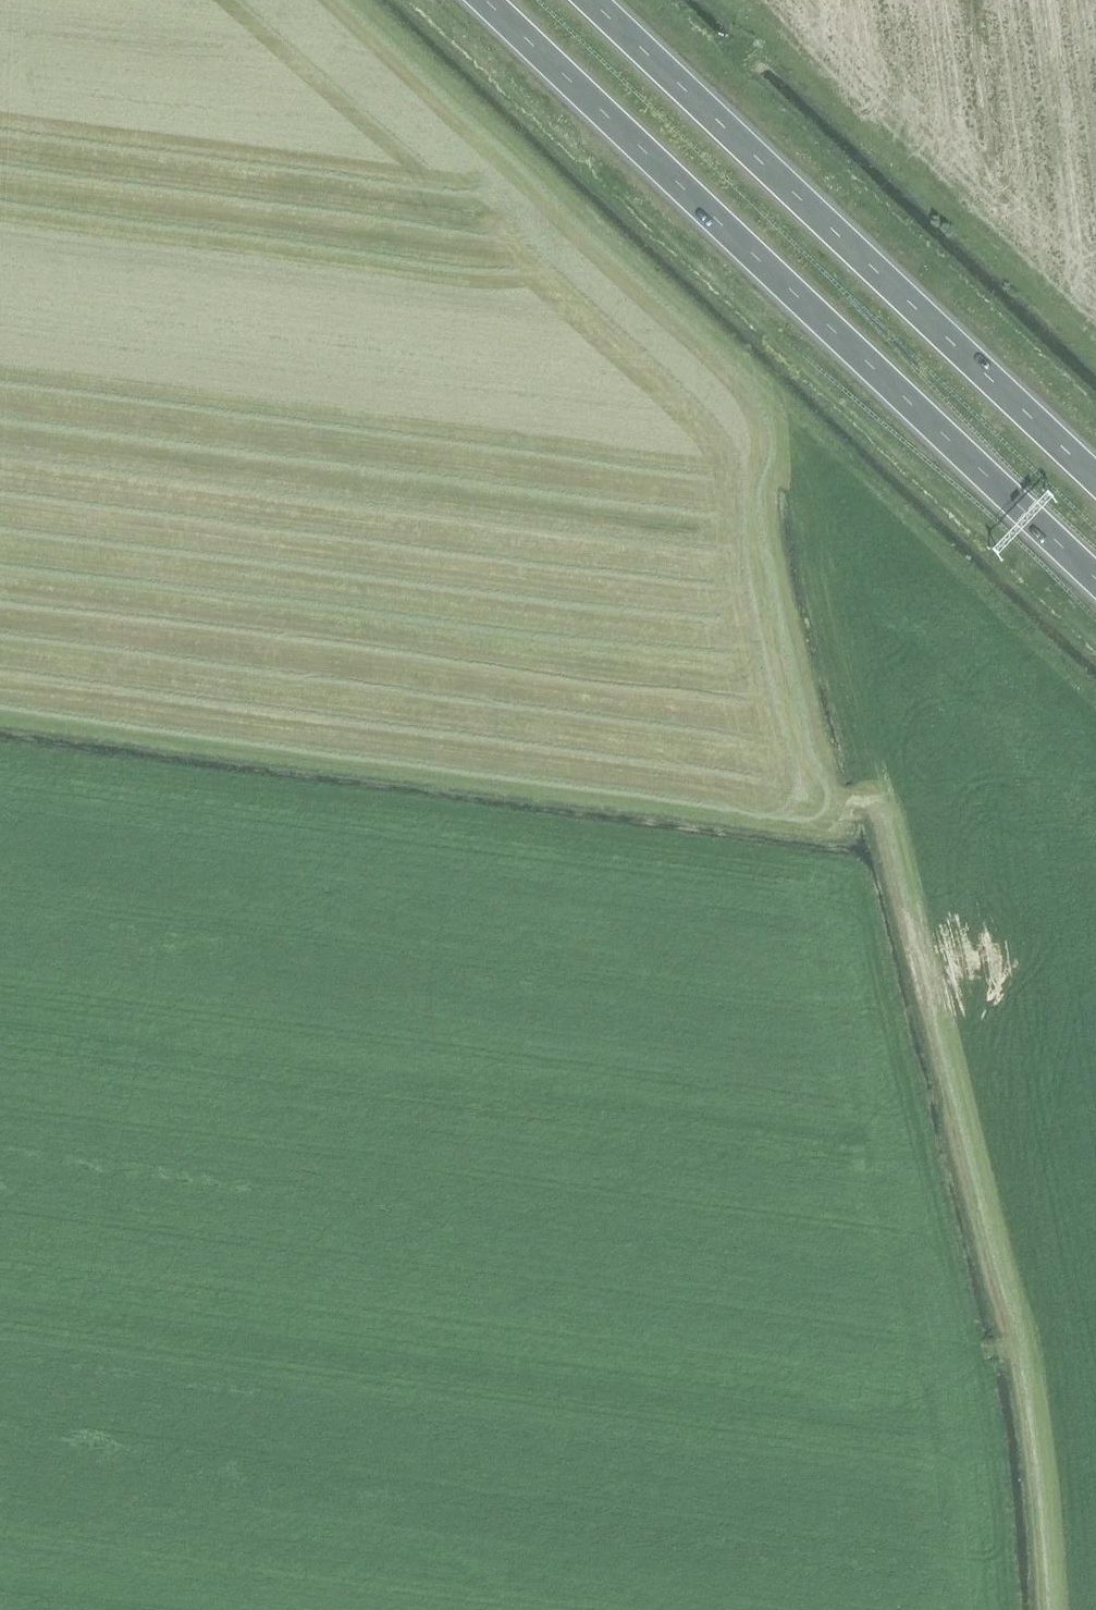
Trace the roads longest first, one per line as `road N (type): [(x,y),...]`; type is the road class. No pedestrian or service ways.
road 1 (trunk): [(488,0),(1095,579)]
road 2 (trunk): [(1095,476),(593,0)]

